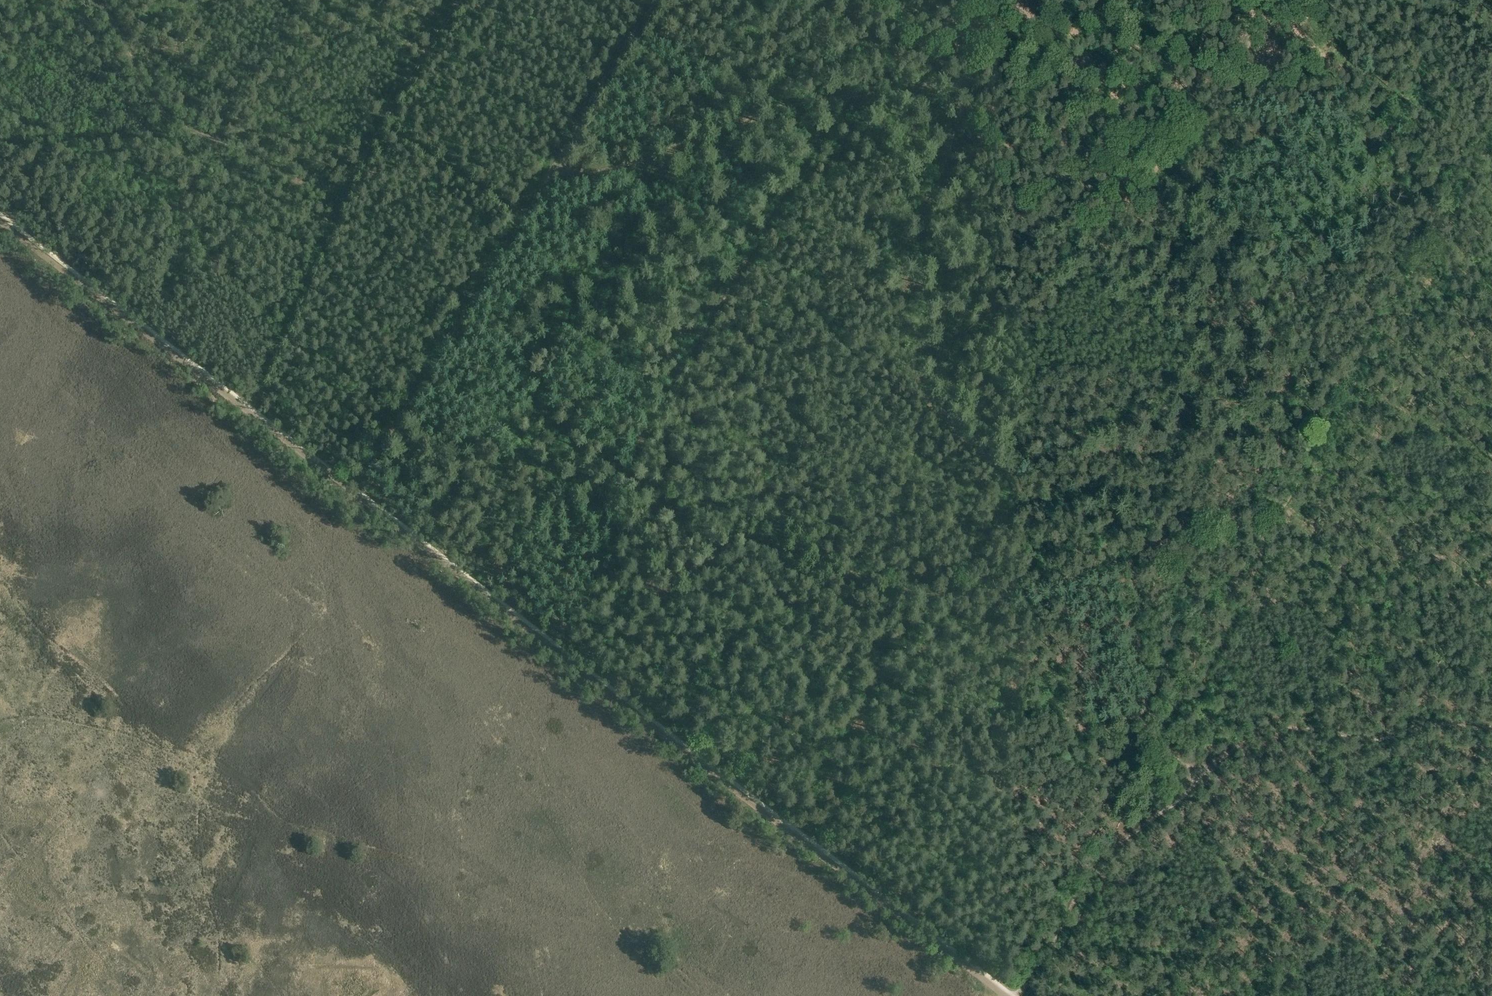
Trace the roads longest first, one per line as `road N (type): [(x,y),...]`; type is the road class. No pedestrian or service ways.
road 1 (track): [(0,222),(994,995)]
road 2 (track): [(1014,995),(1105,852),(1173,808),(1259,732),(1287,727),(1382,735),(1432,723),(1491,726)]
road 3 (track): [(348,491),(661,0)]
road 4 (track): [(99,0),(147,89),(172,116),(237,141),(300,180),(340,189),(353,181),(379,127),(465,0)]
road 5 (track): [(1198,81),(1150,182),(1123,212),(1068,229),(1008,183),(967,85)]
road 6 (track): [(379,127),(524,216)]

